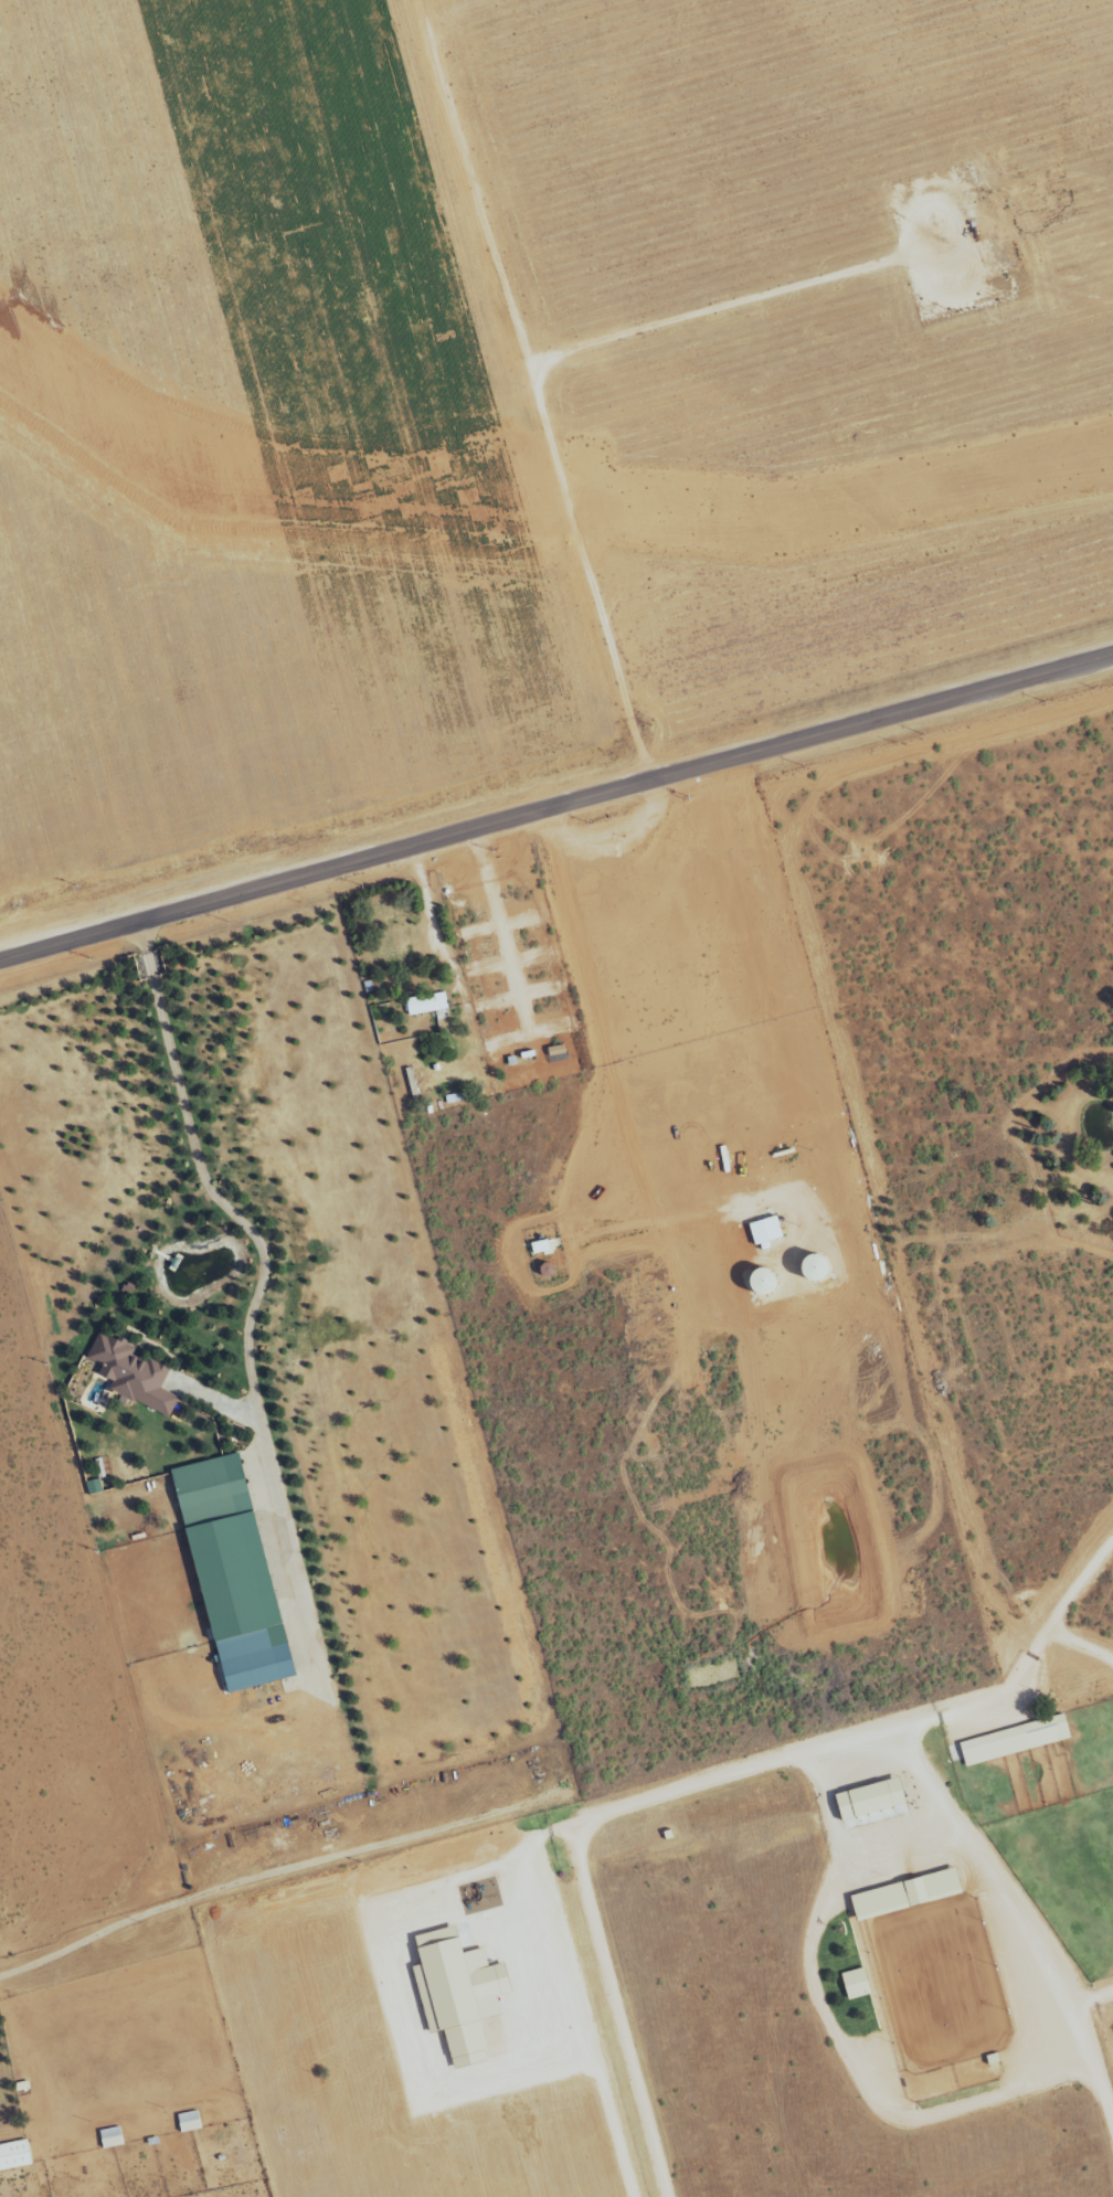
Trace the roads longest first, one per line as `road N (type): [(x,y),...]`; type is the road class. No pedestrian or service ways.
road 1 (tertiary): [(1112,659),(0,966)]

